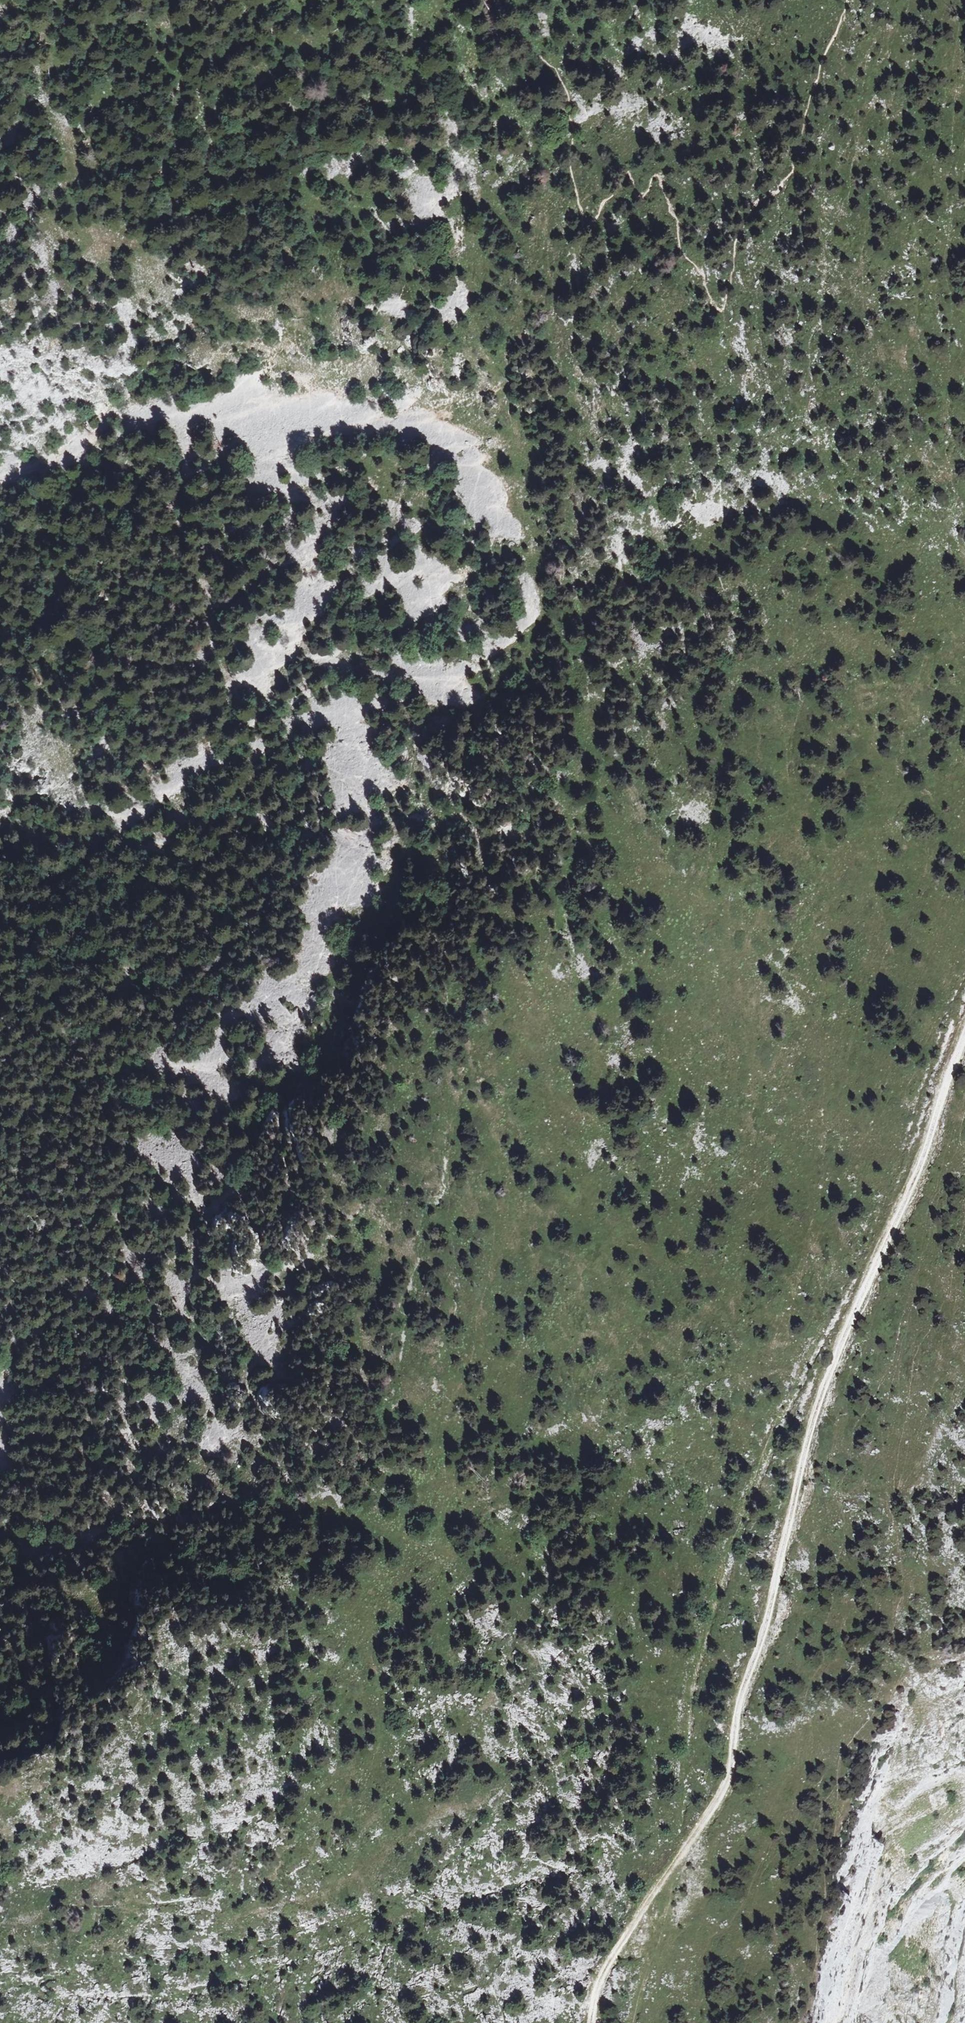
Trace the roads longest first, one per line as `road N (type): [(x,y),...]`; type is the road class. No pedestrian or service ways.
road 1 (track): [(591,2022),(601,1980),(728,1778),(745,1680),(830,1372),(964,1037)]

